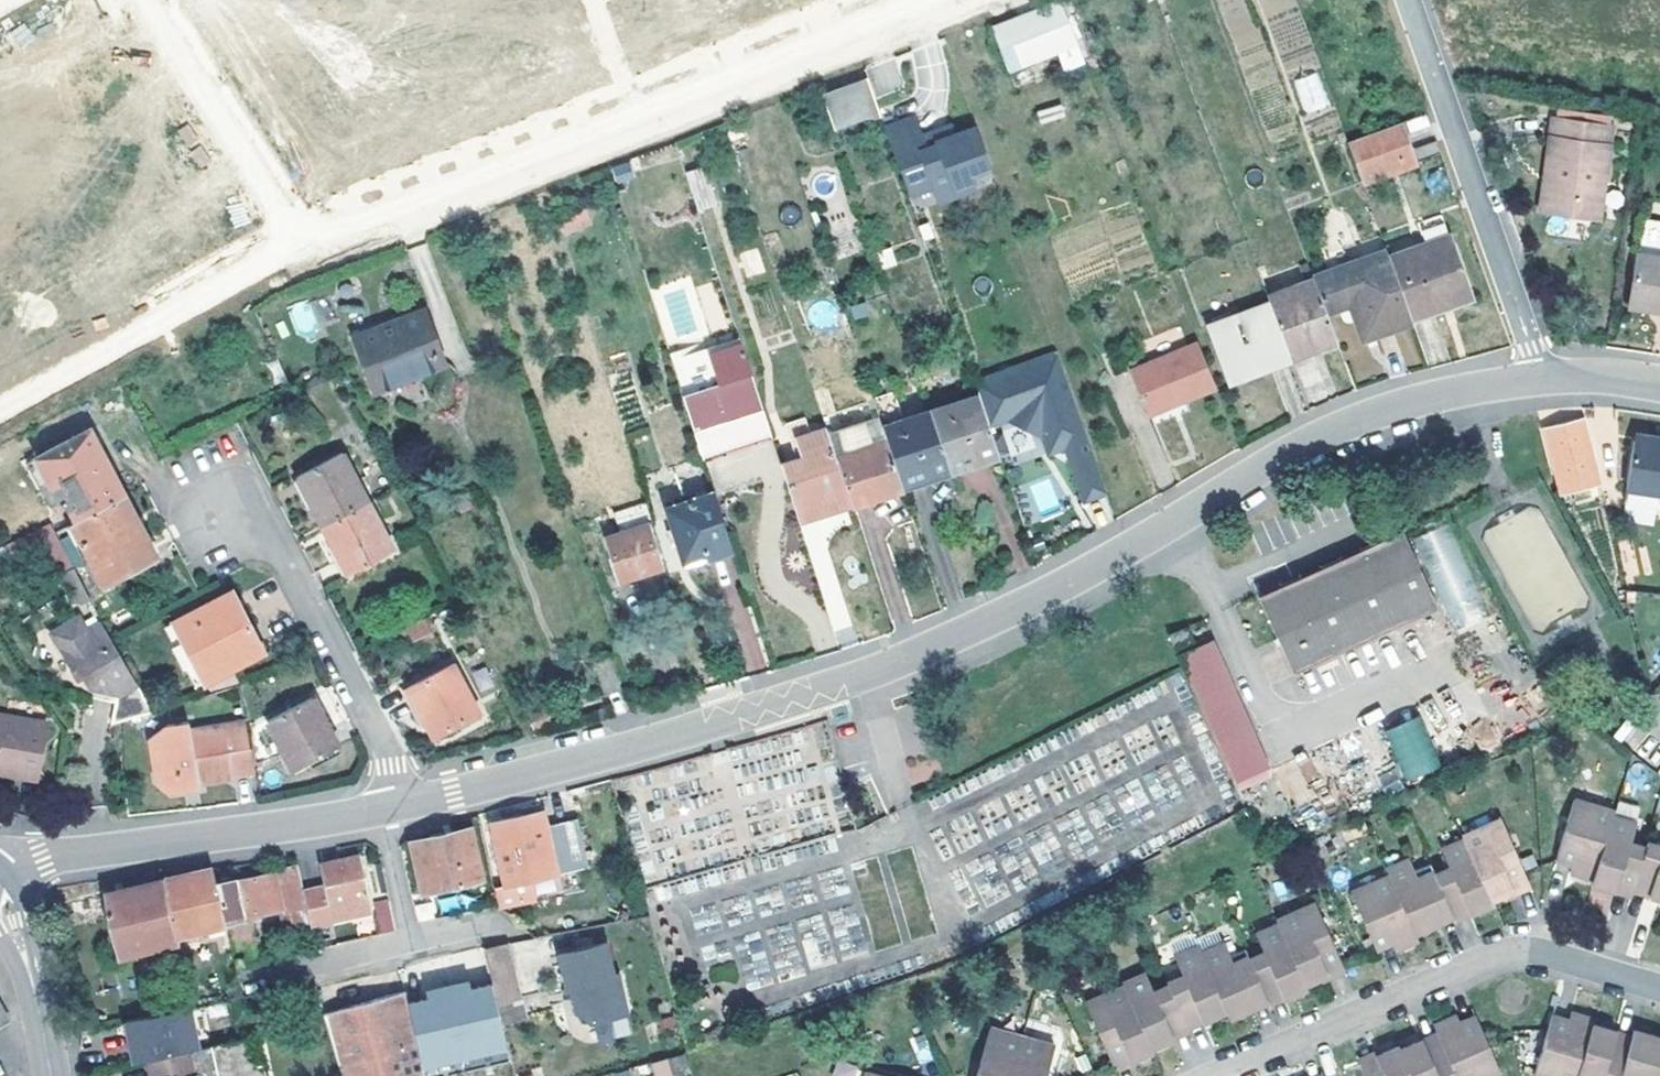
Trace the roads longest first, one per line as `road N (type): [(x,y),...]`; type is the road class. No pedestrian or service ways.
road 1 (residential): [(410,800),(946,648),(1087,580),(1354,426),(1541,380)]
road 2 (residential): [(306,243),(934,0)]
road 3 (residential): [(1659,989),(1541,953),(1510,952),(1215,1075)]
road 4 (residential): [(1408,0),(1541,380)]
road 5 (residential): [(3,869),(379,807)]
road 6 (residential): [(0,413),(306,243)]
road 7 (residential): [(276,543),(410,800)]
road 8 (residential): [(153,4),(306,243)]
road 9 (residential): [(0,103),(153,4)]
road 10 (residential): [(245,977),(409,940)]
road 11 (residential): [(379,807),(409,940)]
road 12 (tertiary): [(34,990),(30,916),(3,869)]

